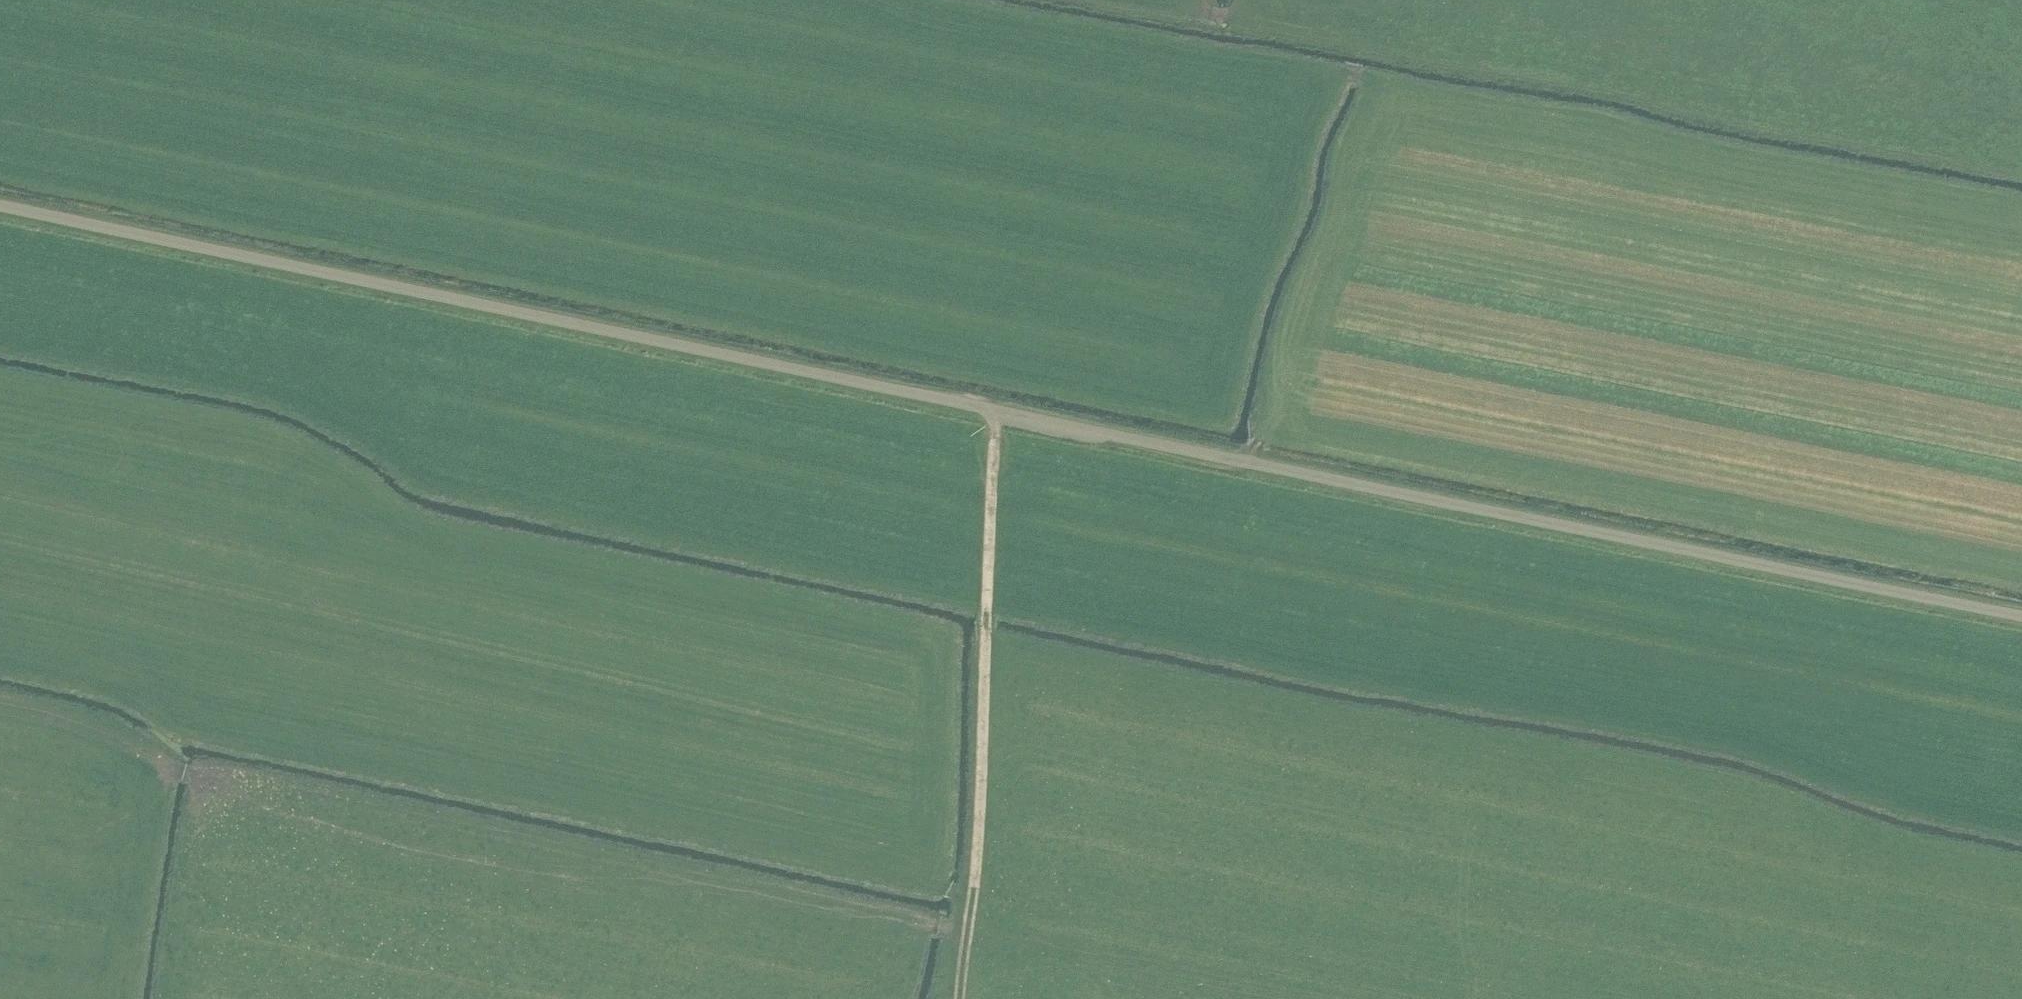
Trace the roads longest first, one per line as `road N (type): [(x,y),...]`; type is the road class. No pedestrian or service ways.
road 1 (unclassified): [(2021,616),(0,203)]
road 2 (track): [(960,998),(977,849),(996,410)]

